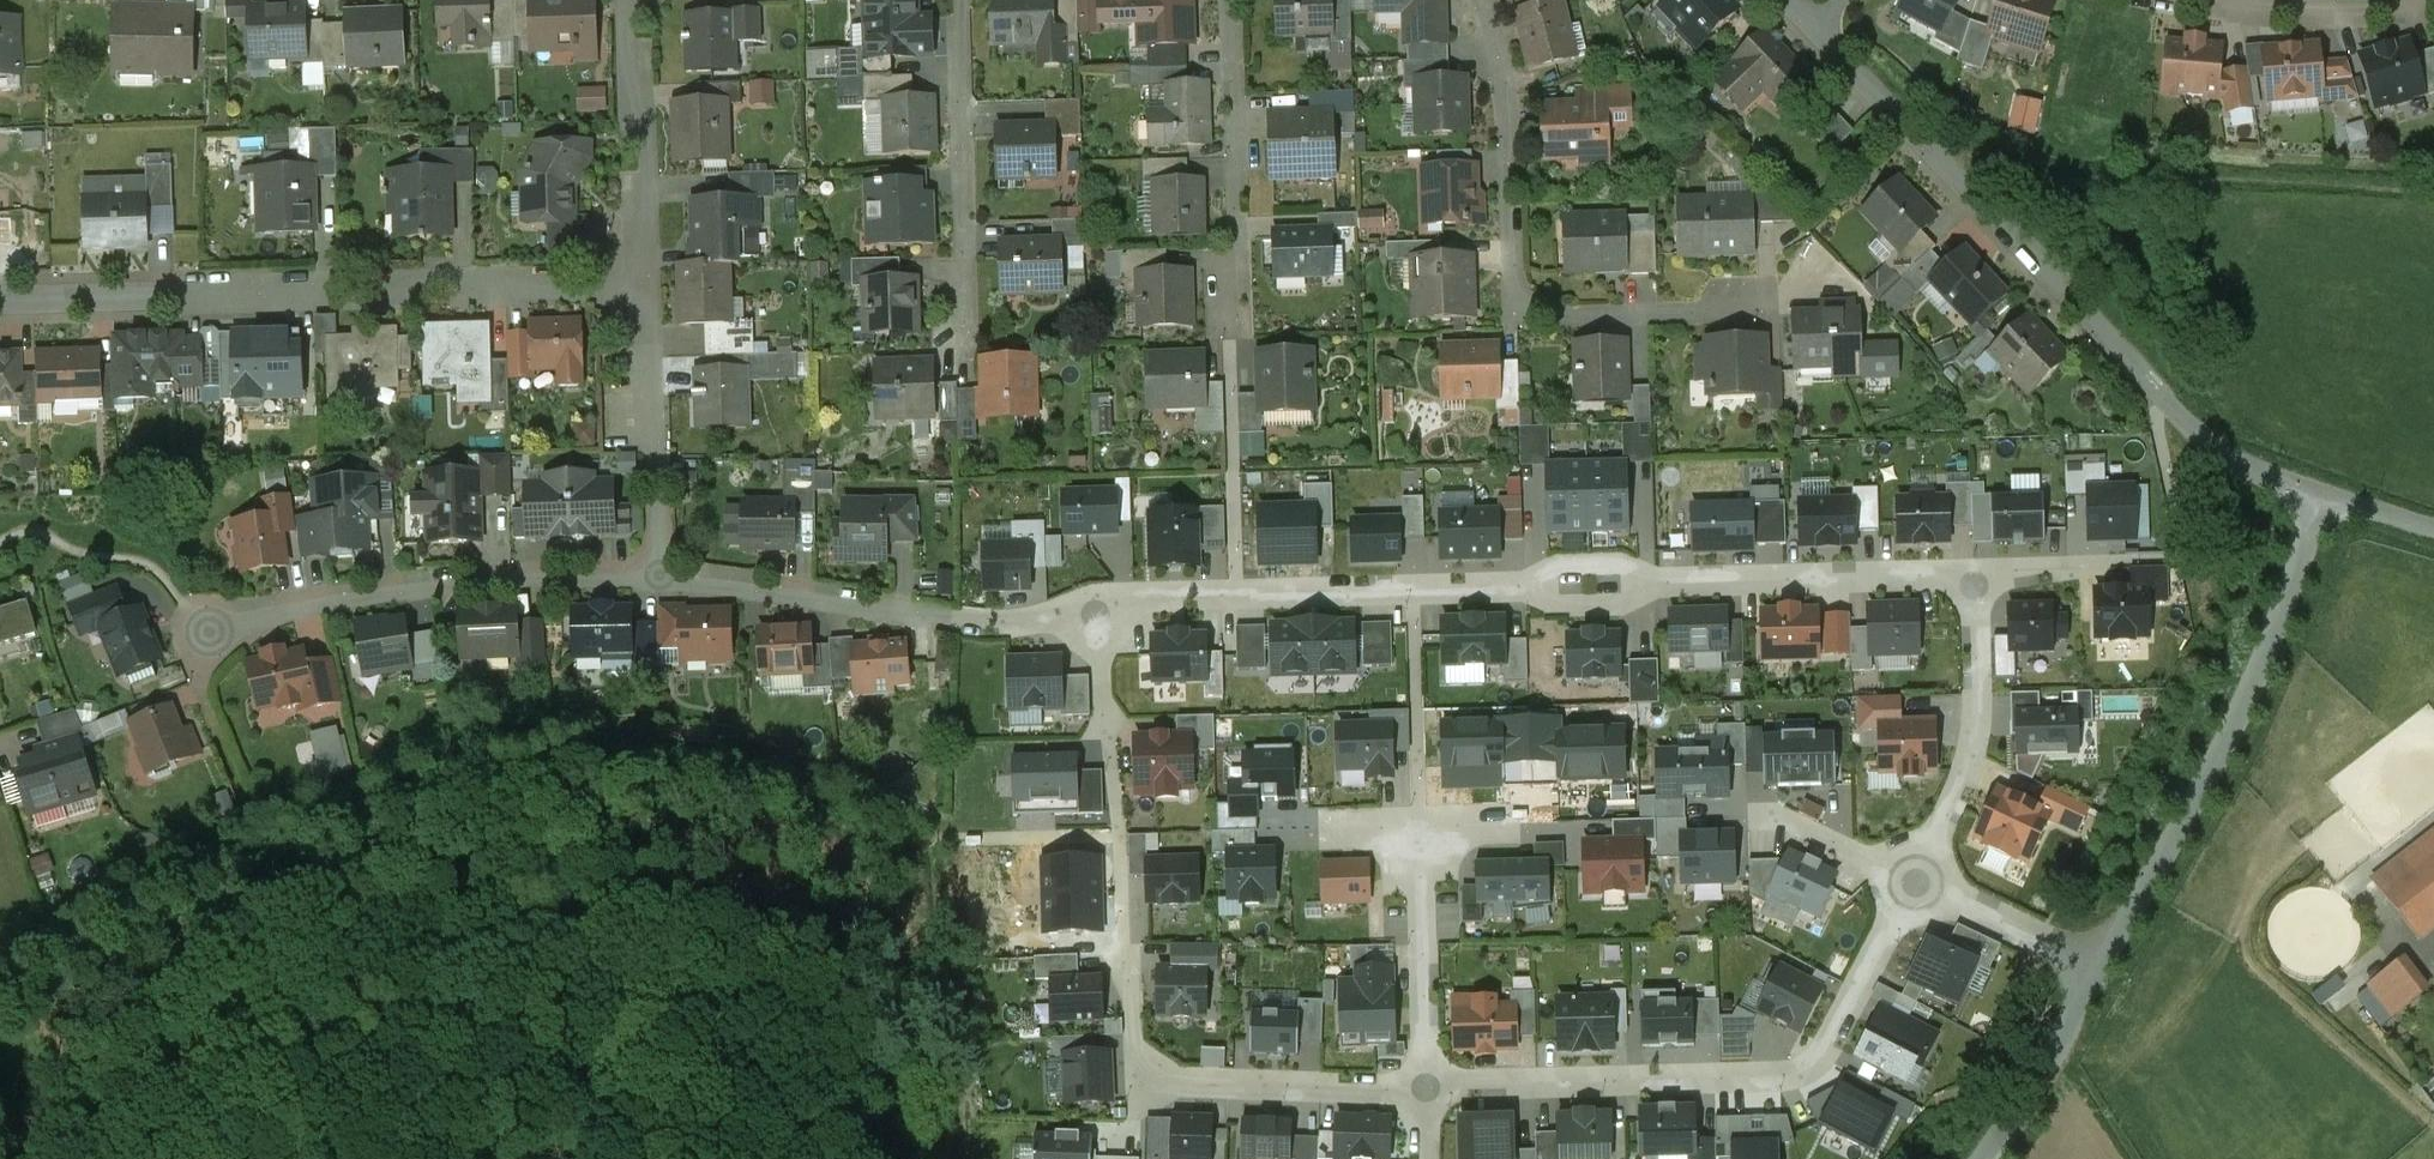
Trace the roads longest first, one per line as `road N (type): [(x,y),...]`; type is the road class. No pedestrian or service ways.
road 1 (residential): [(1095,645),(1141,606),(1239,596),(1970,577)]
road 2 (residential): [(1811,24),(2219,451),(2321,494)]
road 3 (residential): [(1919,886),(1825,1050),(1802,1072),(1427,1084)]
road 4 (residential): [(2098,971),(2239,714),(2321,494)]
road 5 (residential): [(1481,0),(1500,60),(1517,240),(1535,296),(1551,304),(1752,292)]
road 6 (residential): [(1427,1084),(1134,1074),(1119,915)]
road 7 (residential): [(216,633),(467,589),(660,577)]
road 8 (residential): [(199,296),(641,285)]
road 9 (residential): [(1231,0),(1232,342)]
road 10 (residential): [(960,0),(965,341)]
road 11 (residential): [(1919,886),(1967,755),(1975,657),(1970,577)]
road 12 (residential): [(660,577),(641,285)]
road 13 (residential): [(945,624),(660,577)]
road 14 (residential): [(641,285),(631,0)]
road 15 (residential): [(2433,7),(2315,13),(2177,0)]
road 16 (residential): [(1423,848),(1427,1084)]
road 17 (residential): [(1982,1158),(2098,971)]
road 18 (residential): [(0,302),(199,296)]
road 19 (residential): [(1919,886),(2098,971)]
road 20 (residential): [(1970,577),(2127,563)]
road 21 (residential): [(945,624),(1038,625),(1095,645)]
road 22 (residential): [(1781,824),(1919,886)]
road 23 (residential): [(1095,645),(1103,766)]

